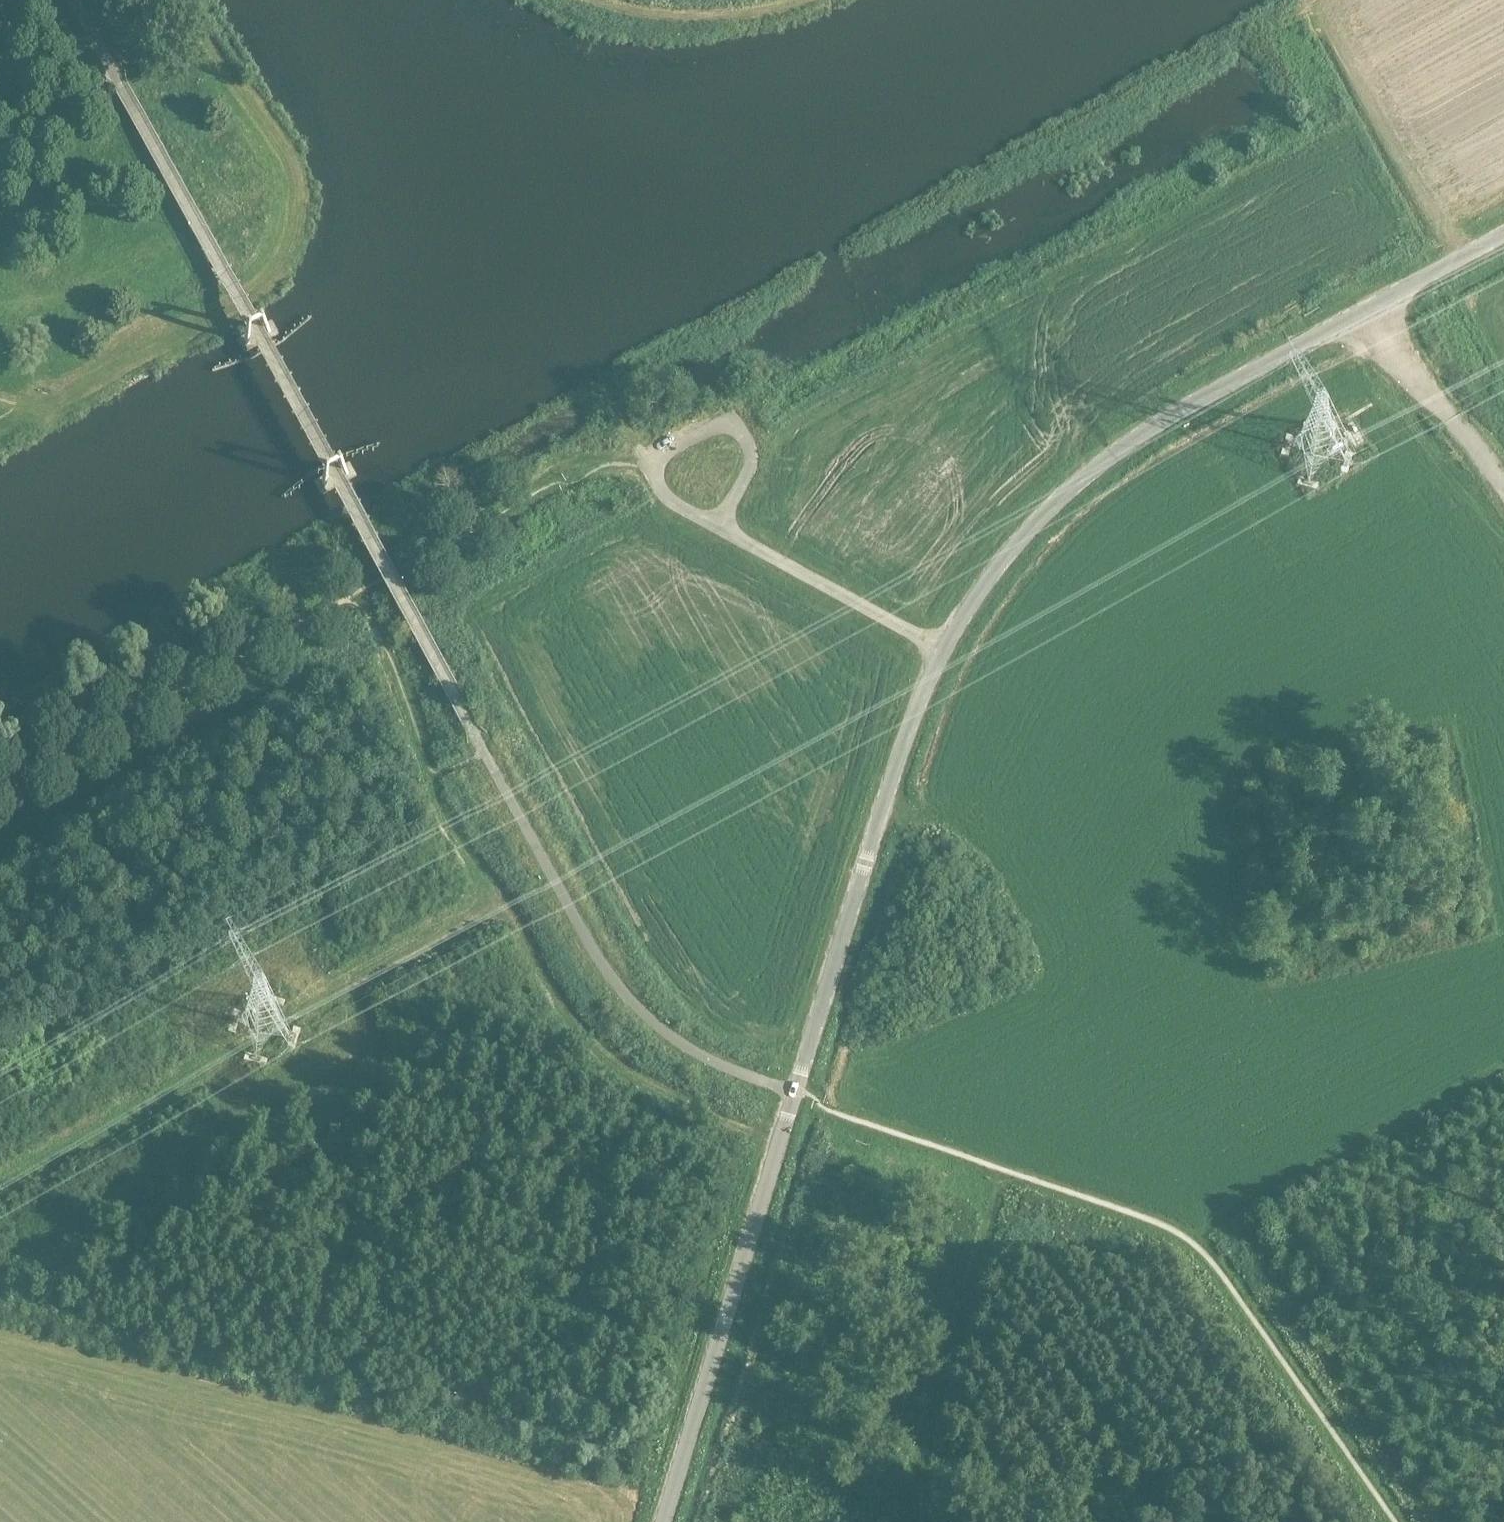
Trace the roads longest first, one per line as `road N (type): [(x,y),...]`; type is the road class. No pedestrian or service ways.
road 1 (tertiary): [(662,1521),(864,863),(942,649)]
road 2 (tertiary): [(942,649),(1039,519),(1135,439),(1503,234)]
road 3 (unclassified): [(735,536),(728,514),(751,450),(730,427),(710,429),(660,461),(660,487),(696,514)]
road 4 (unclassified): [(942,649),(735,536)]
road 5 (track): [(1365,310),(1503,484)]

